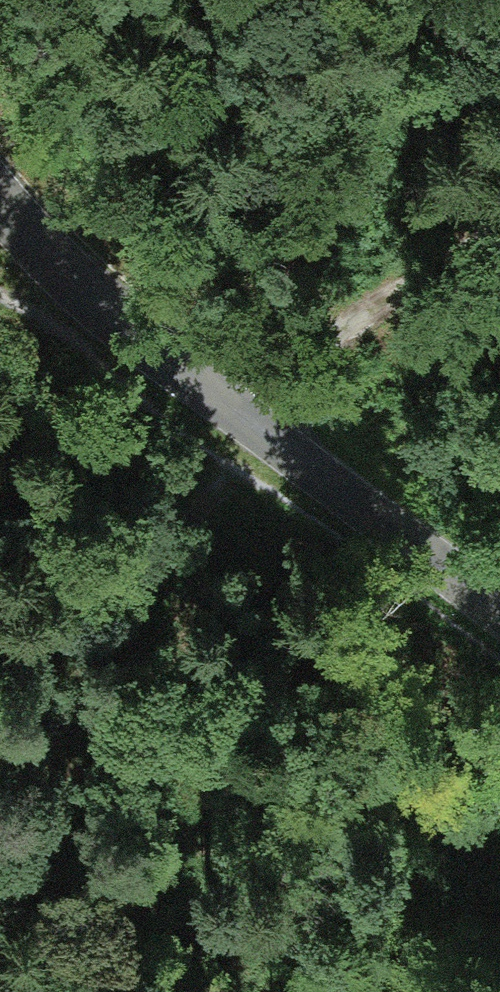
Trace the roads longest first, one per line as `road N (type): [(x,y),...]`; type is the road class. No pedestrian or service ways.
road 1 (track): [(0,918),(99,635),(251,423),(309,355),(499,235)]
road 2 (unclassified): [(499,613),(52,259),(0,195)]

